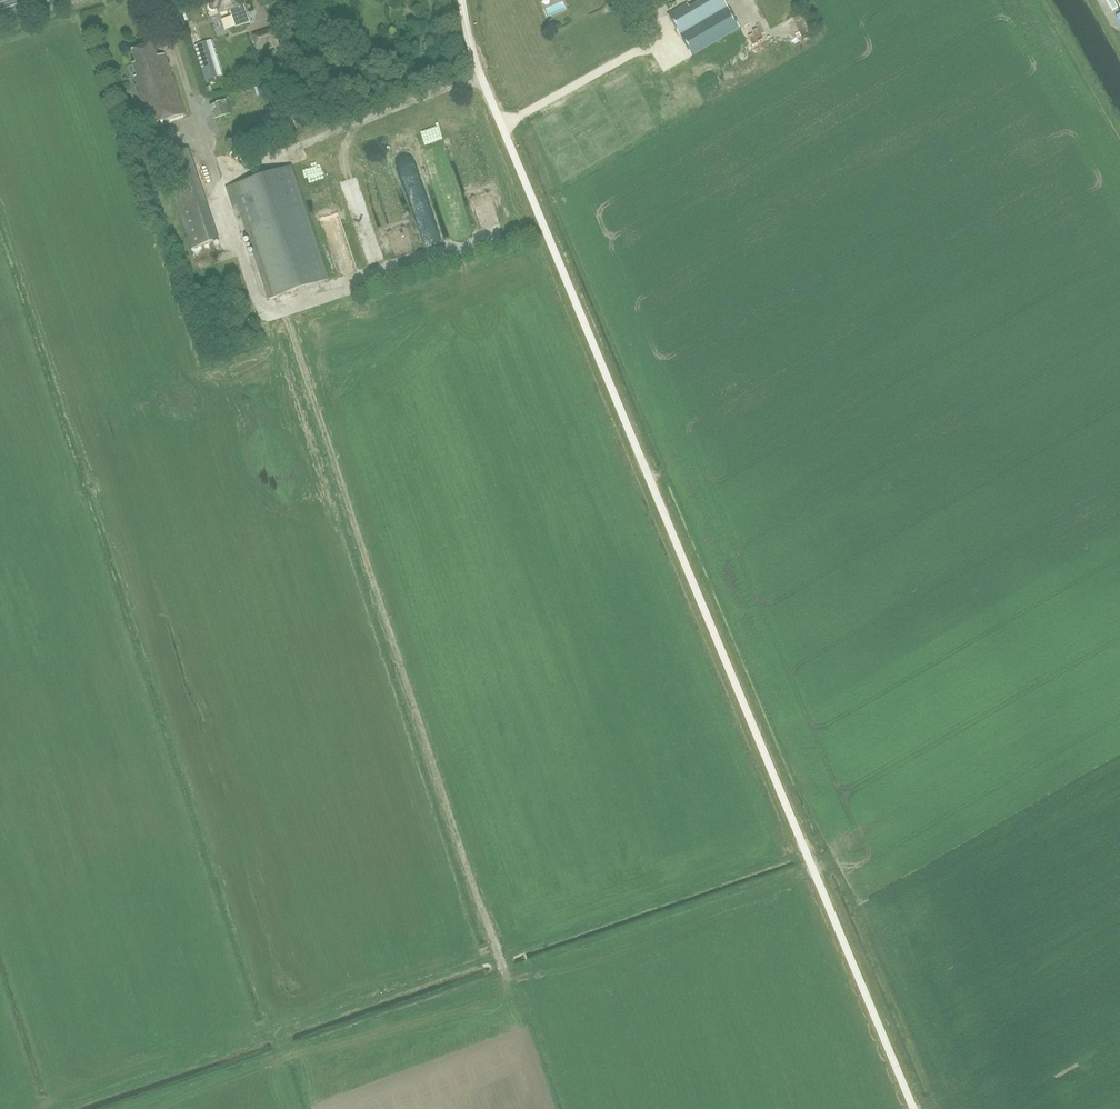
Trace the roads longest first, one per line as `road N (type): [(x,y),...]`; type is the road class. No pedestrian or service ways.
road 1 (unclassified): [(915,1108),(485,87),(463,0)]
road 2 (track): [(1119,141),(1038,0)]

